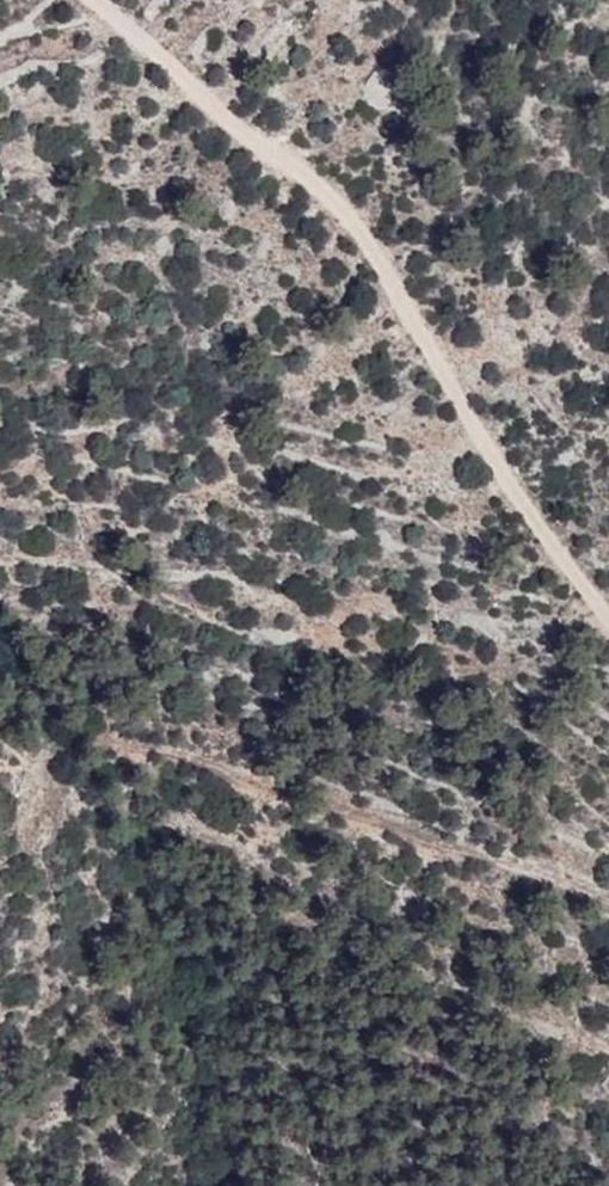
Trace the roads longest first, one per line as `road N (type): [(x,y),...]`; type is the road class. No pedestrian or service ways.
road 1 (track): [(608,616),(517,492),(376,252),(343,210),(95,0)]

